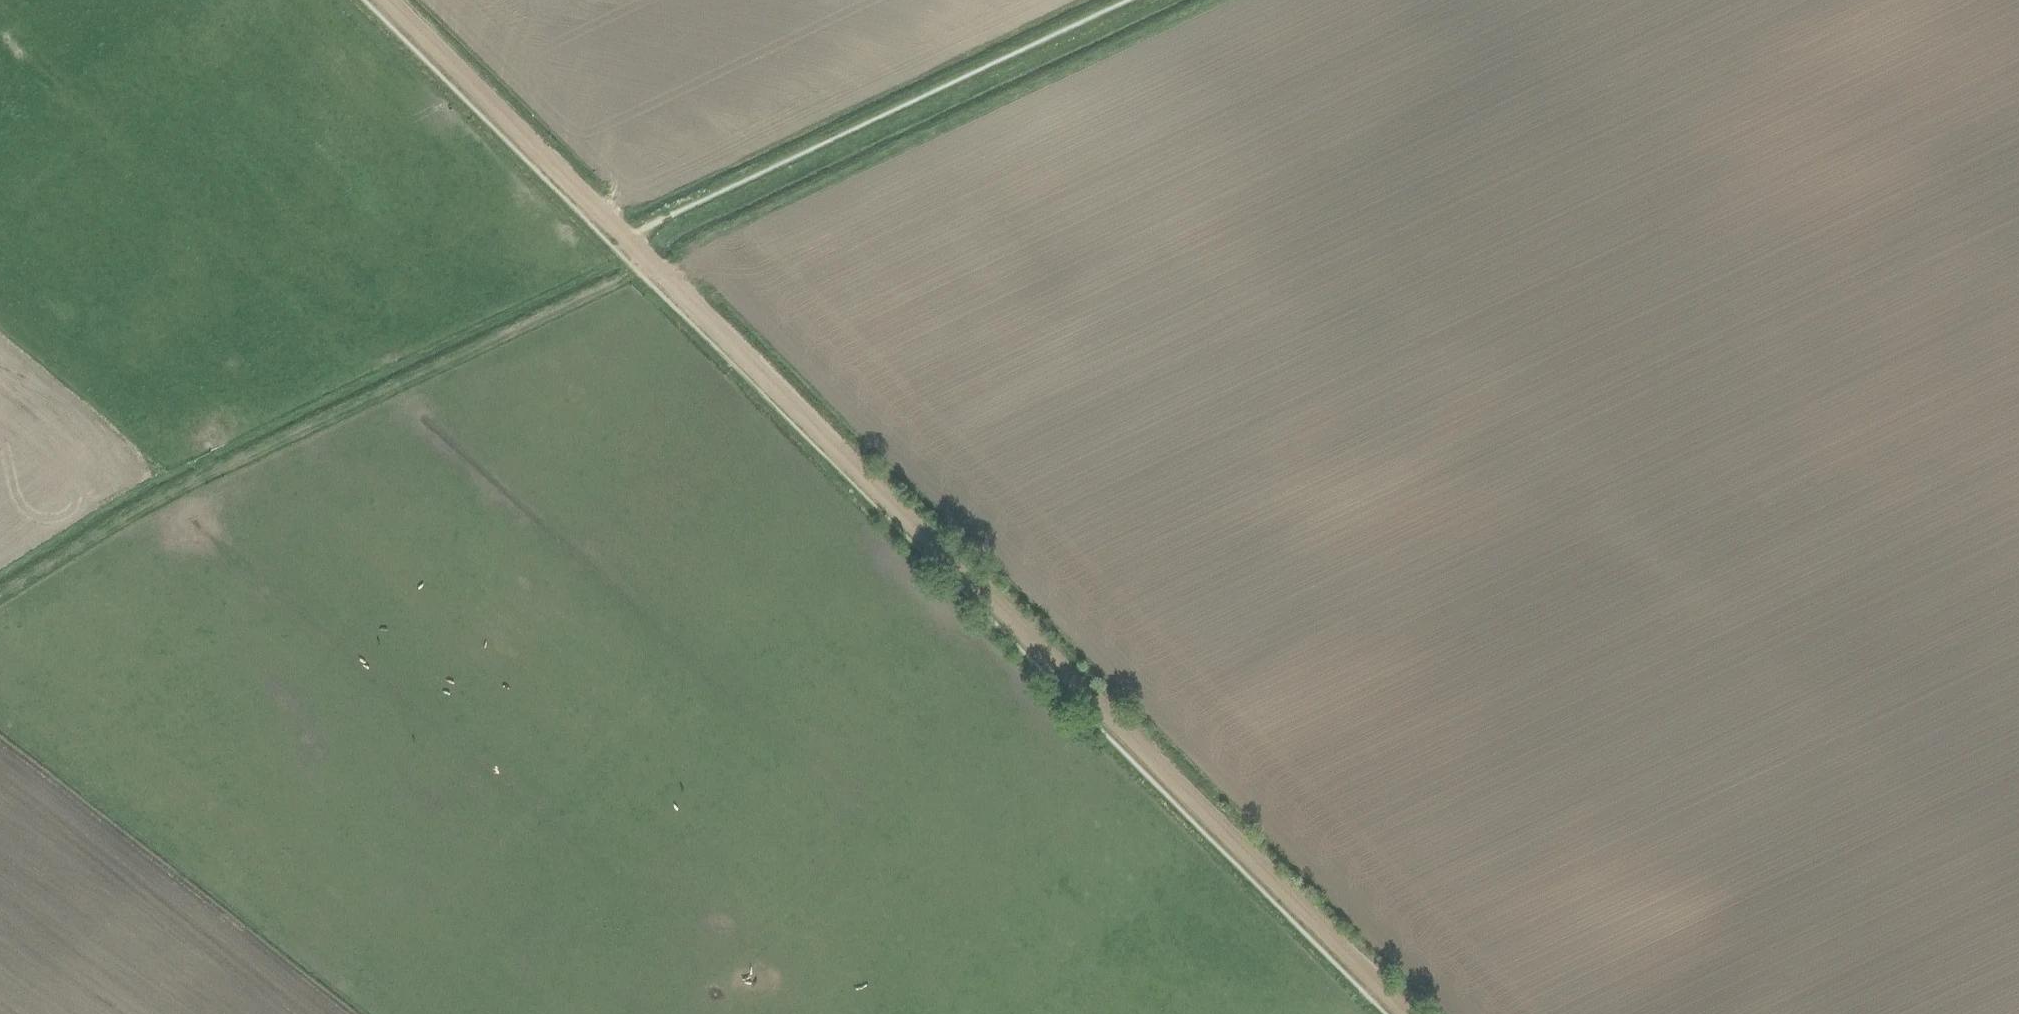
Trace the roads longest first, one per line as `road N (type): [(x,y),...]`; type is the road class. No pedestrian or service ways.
road 1 (track): [(651,265),(1409,1013)]
road 2 (track): [(639,272),(192,484),(0,598)]
road 3 (track): [(384,0),(625,239)]

